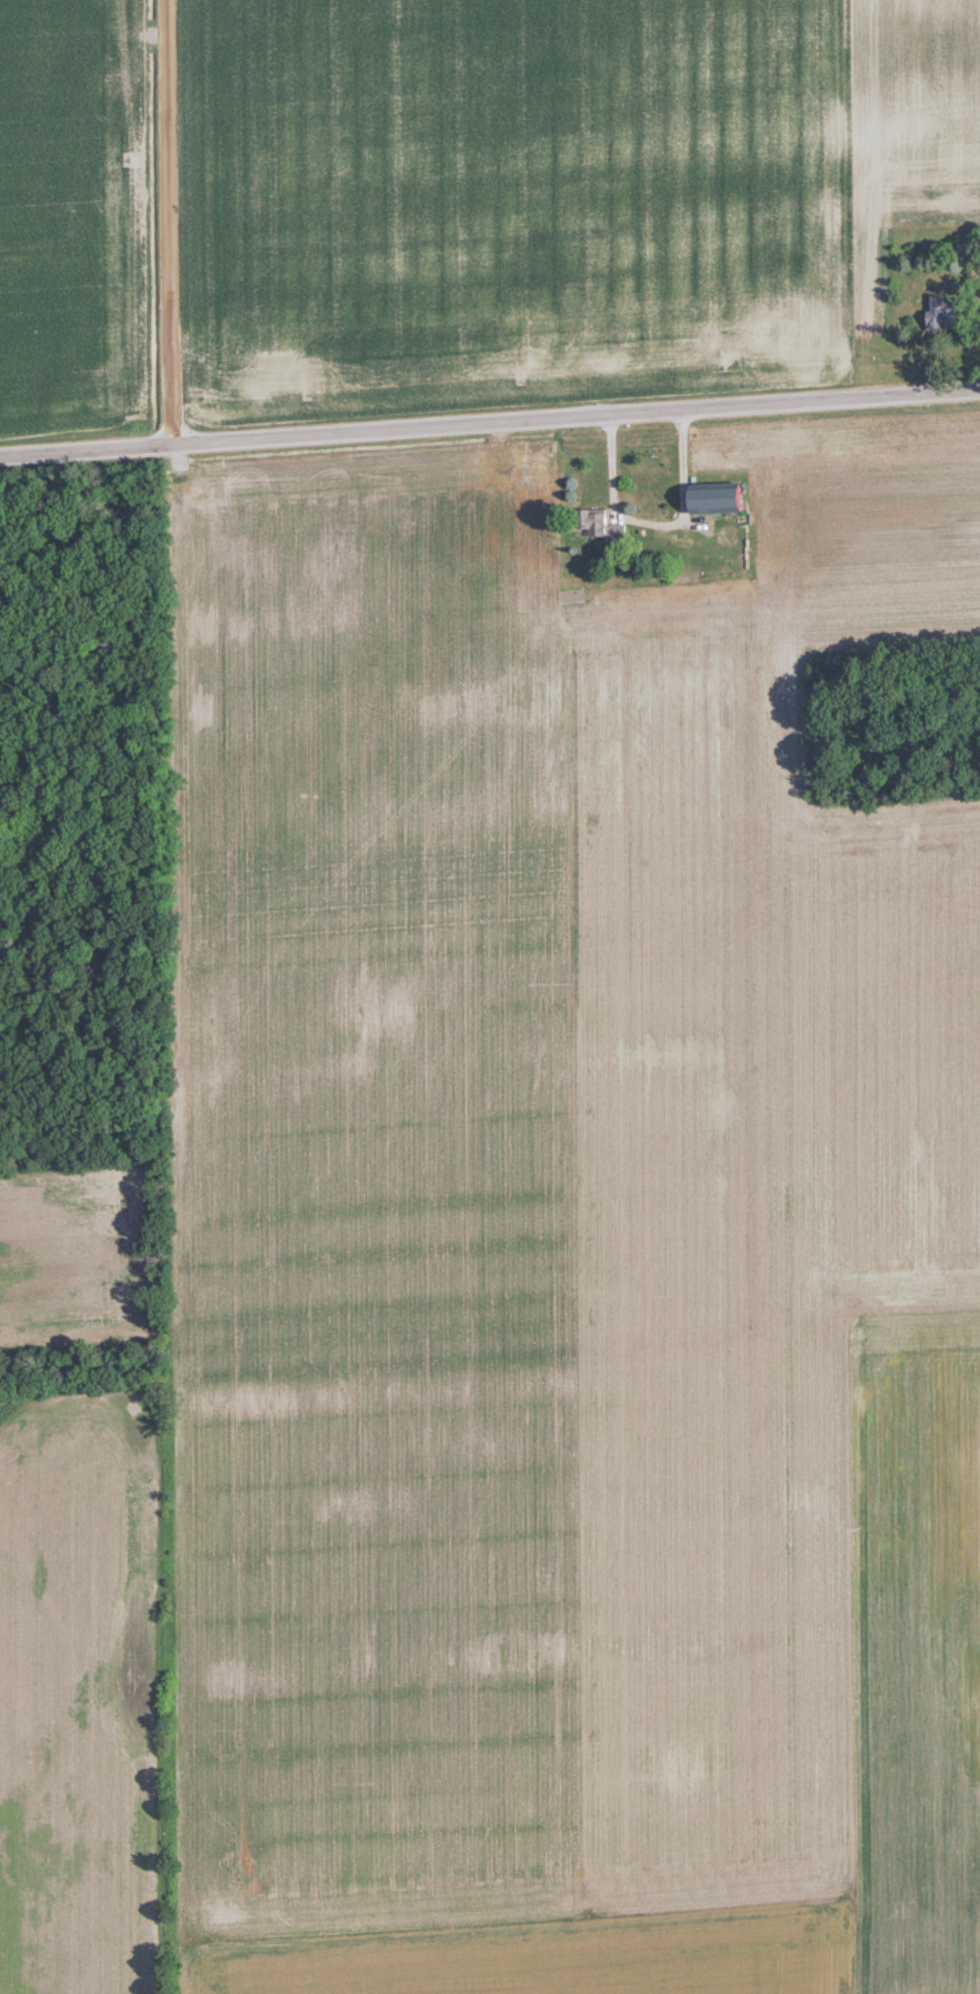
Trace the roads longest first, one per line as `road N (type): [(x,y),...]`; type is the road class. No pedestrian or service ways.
road 1 (tertiary): [(0,457),(979,390)]
road 2 (residential): [(171,445),(167,0)]

